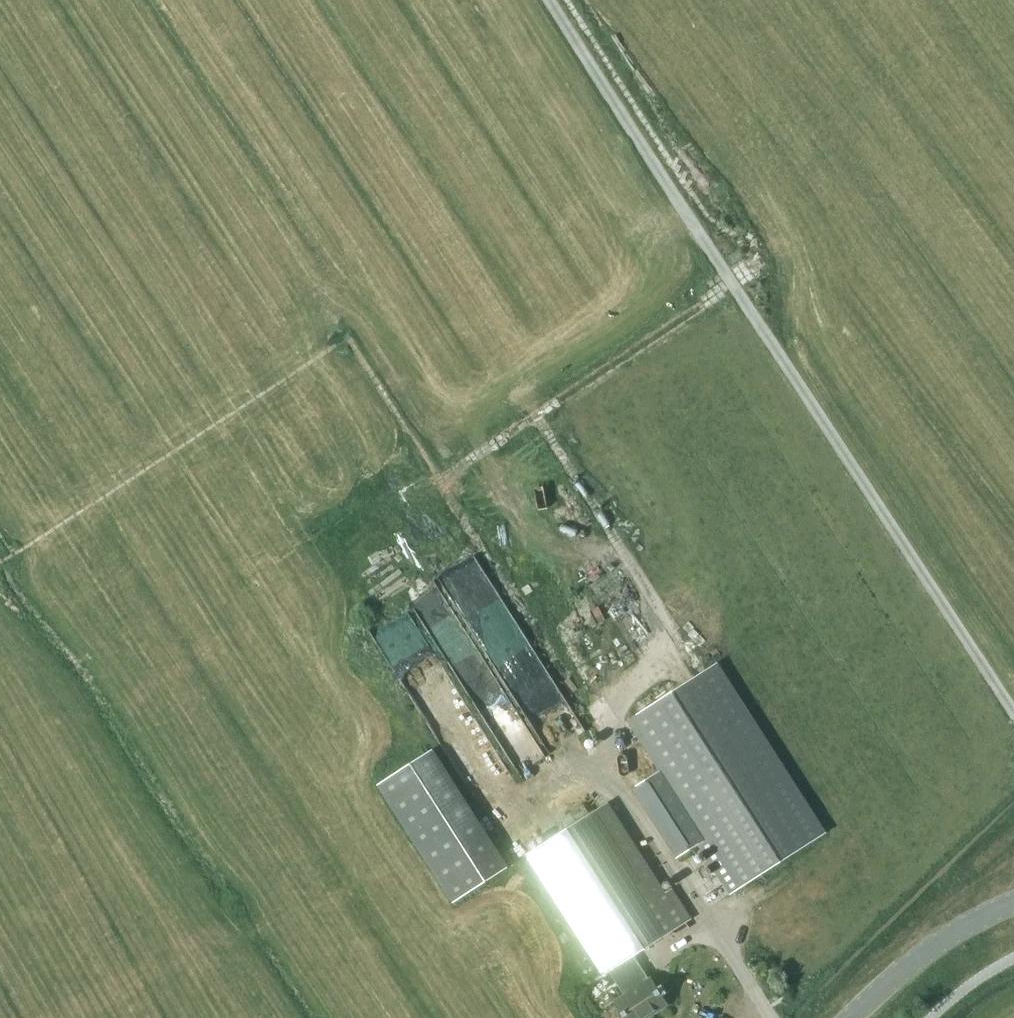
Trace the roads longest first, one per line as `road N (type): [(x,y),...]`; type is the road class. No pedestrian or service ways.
road 1 (unclassified): [(1013,899),(948,935),(851,1017)]

